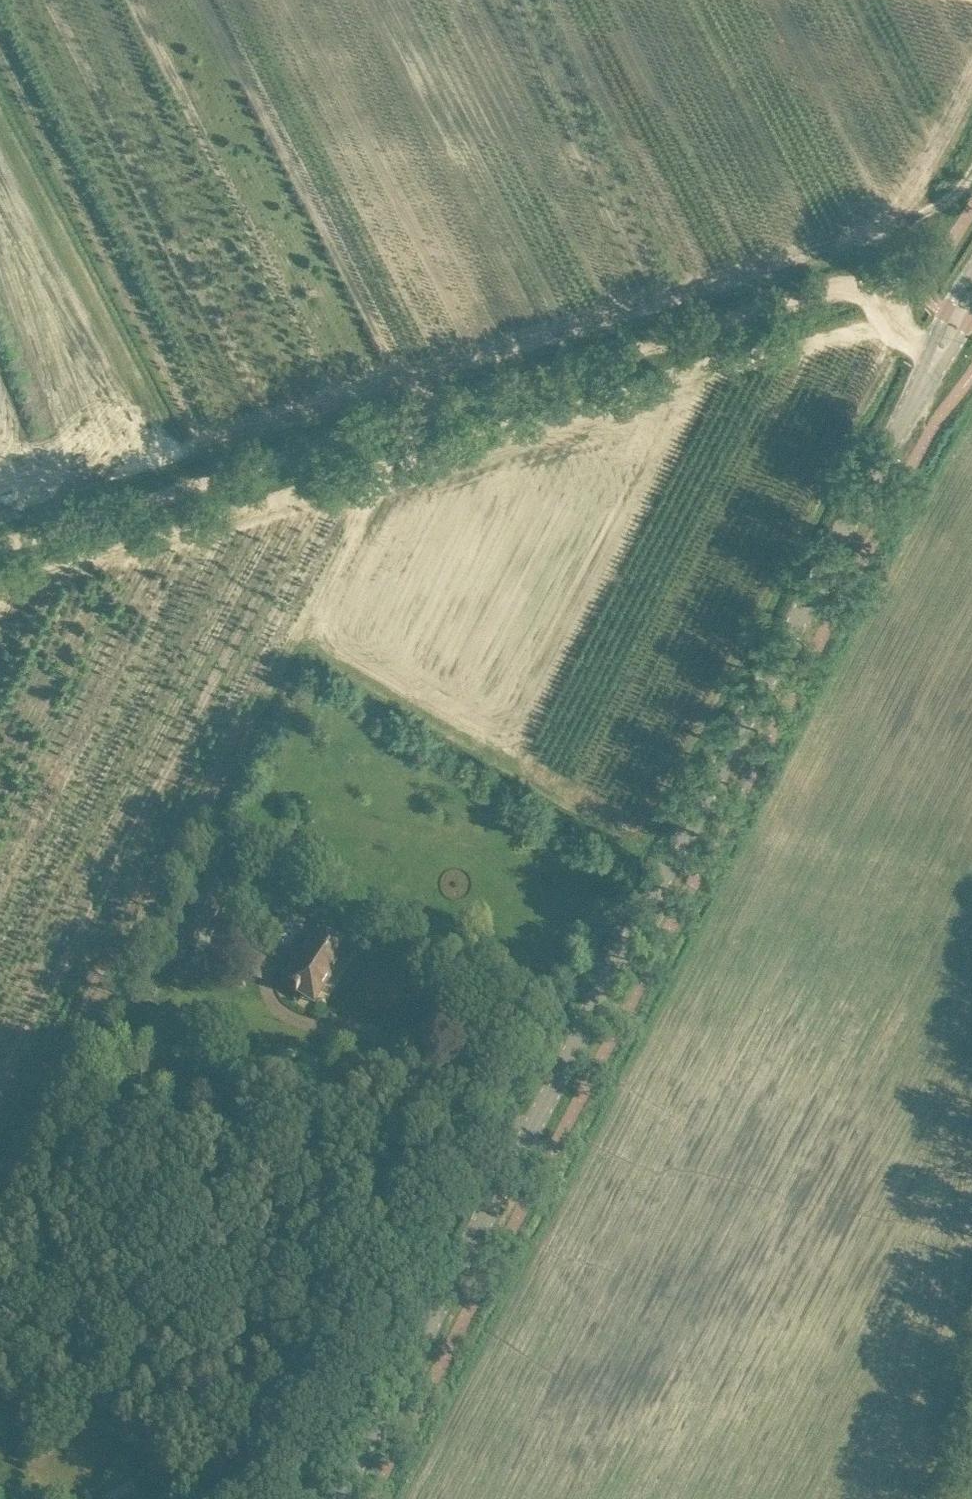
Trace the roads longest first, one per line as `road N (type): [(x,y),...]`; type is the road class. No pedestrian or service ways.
road 1 (tertiary): [(337,1498),(971,289)]
road 2 (track): [(870,300),(845,293),(0,548)]

